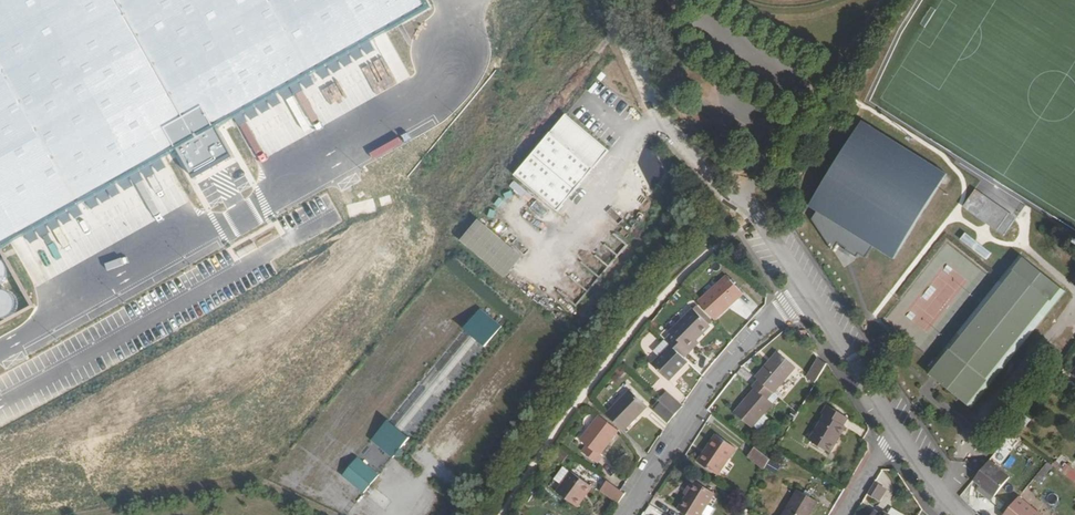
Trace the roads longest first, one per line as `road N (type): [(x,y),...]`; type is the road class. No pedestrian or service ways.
road 1 (residential): [(625,514),(696,401),(767,318),(804,293)]
road 2 (track): [(612,0),(643,92),(745,218)]
road 3 (track): [(494,514),(582,391),(655,467)]
road 4 (track): [(582,391),(645,313),(745,218)]
road 5 (residential): [(897,431),(804,293)]

